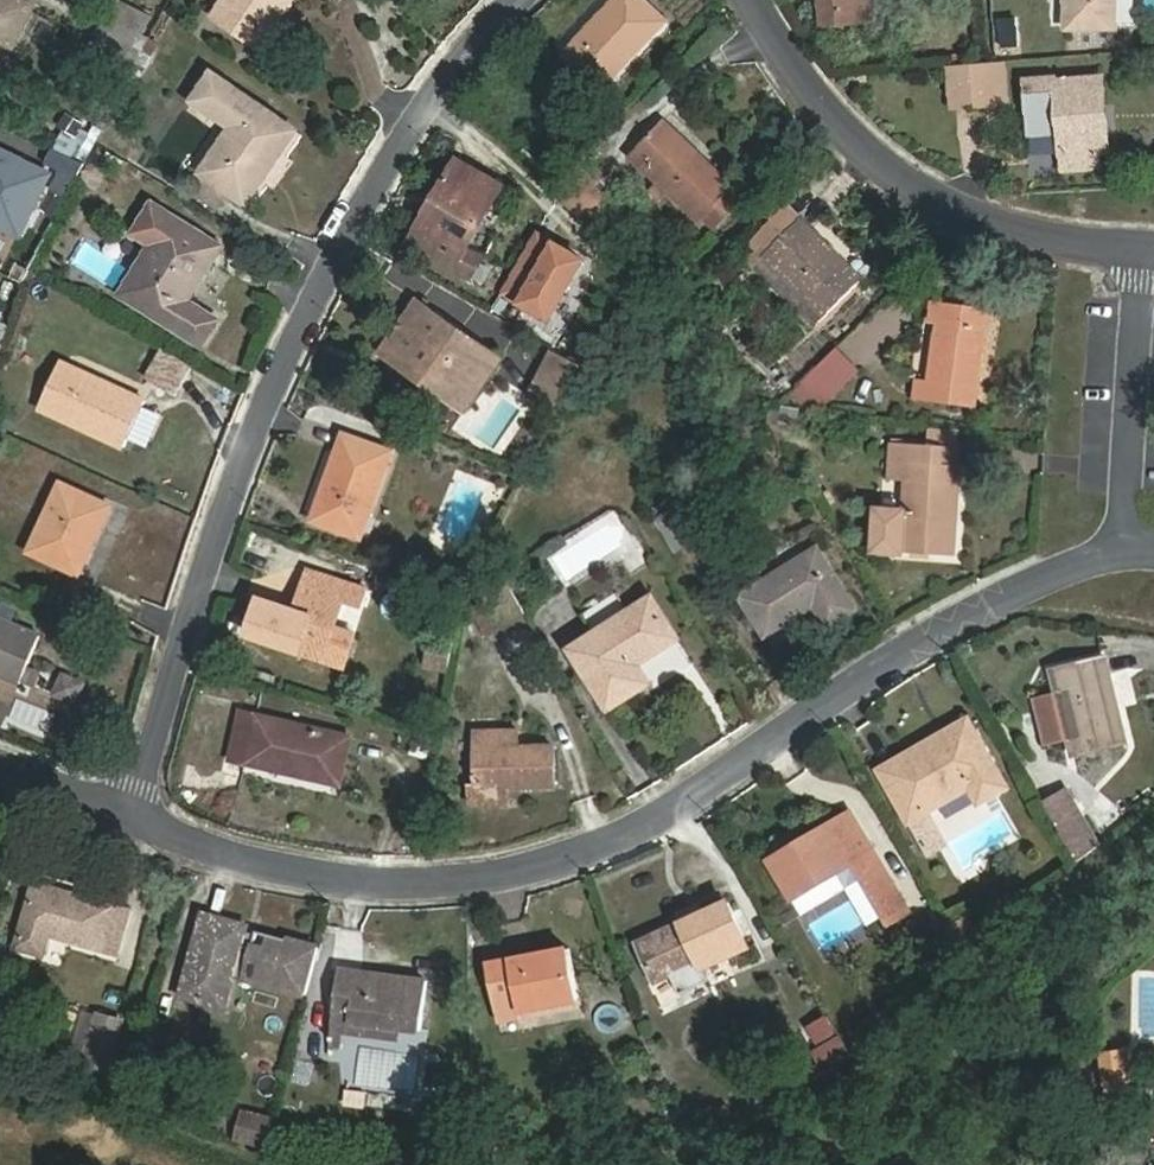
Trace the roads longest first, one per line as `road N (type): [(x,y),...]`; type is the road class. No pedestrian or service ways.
road 1 (residential): [(128,819),(314,876),(446,883),(614,840),(963,618),(1117,557)]
road 2 (residential): [(128,819),(197,590),(338,247),(455,68),(528,0)]
road 3 (residential): [(750,0),(793,80),(869,164),(1019,240),(1137,251)]
road 4 (residential): [(1137,251),(1117,557)]
road 5 (residential): [(0,768),(128,819)]

